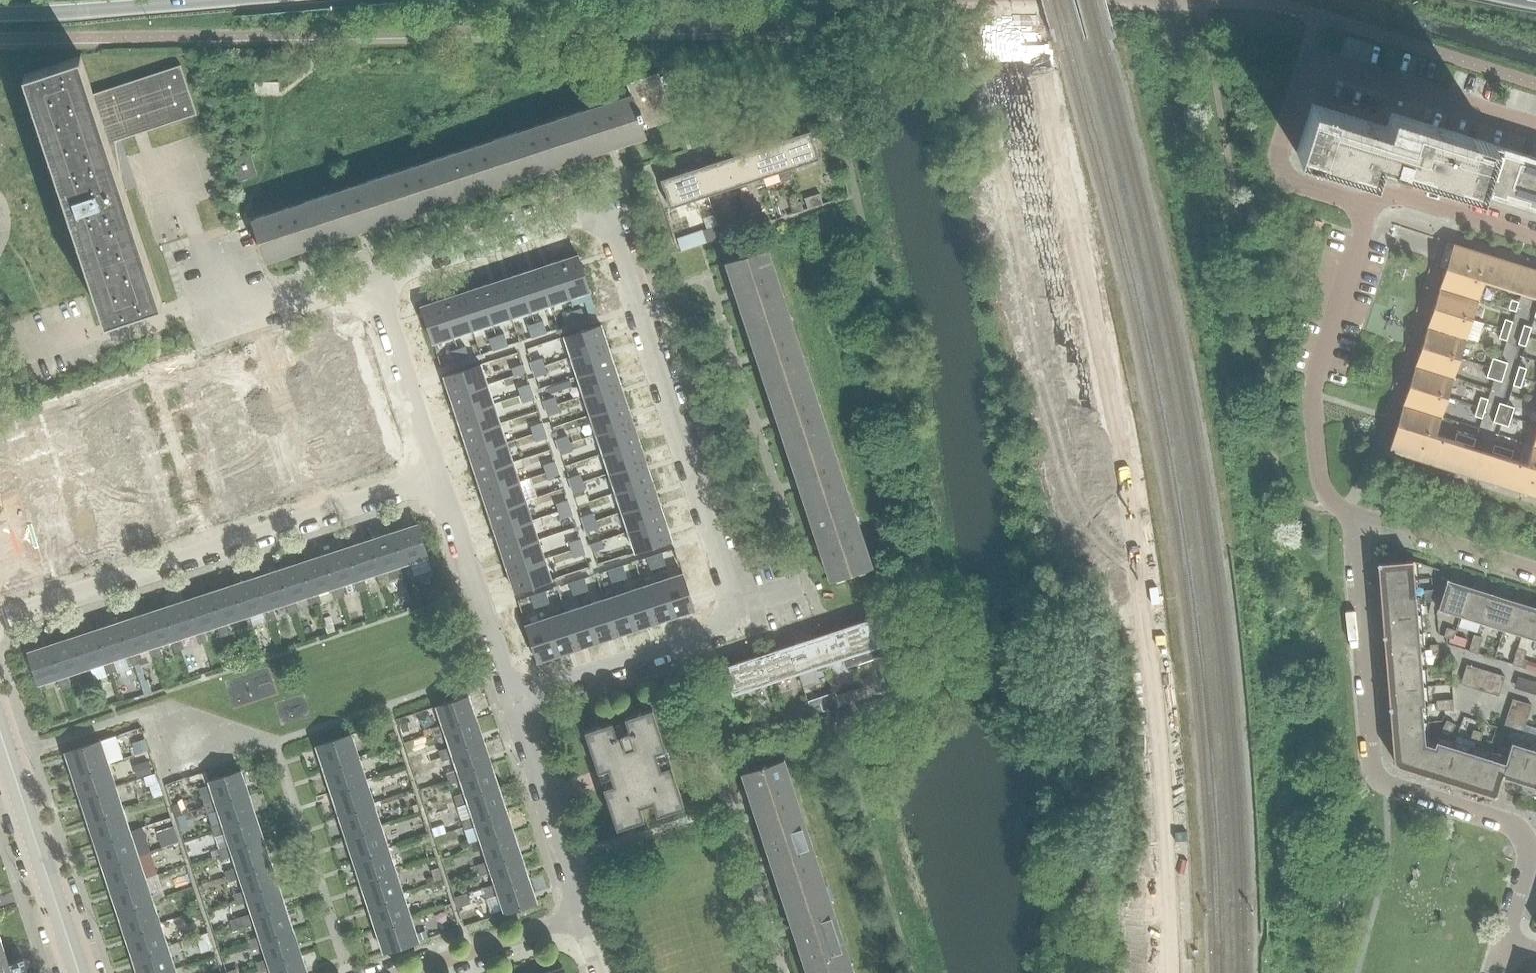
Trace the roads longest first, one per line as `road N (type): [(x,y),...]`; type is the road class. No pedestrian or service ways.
road 1 (residential): [(735,611),(615,229),(591,208),(375,278)]
road 2 (residential): [(1349,511),(1370,764),(1384,784),(1517,825),(1528,860),(1506,940)]
road 3 (residential): [(0,618),(442,479)]
road 4 (residential): [(1365,204),(1290,182),(1276,151),(1308,55),(1535,127)]
road 5 (residential): [(1365,204),(1313,413),(1319,484),(1349,511)]
road 6 (residential): [(375,278),(232,333),(199,235)]
road 7 (tertiary): [(77,972),(0,735)]
road 8 (residential): [(514,703),(702,640),(735,611)]
road 9 (residential): [(514,703),(442,479)]
road 10 (residential): [(582,917),(514,703)]
road 11 (residential): [(442,479),(375,278)]
road 12 (trunk): [(0,12),(204,0)]
road 13 (residential): [(1349,511),(1535,570)]
road 14 (residential): [(1535,240),(1388,194),(1365,204)]
road 15 (residential): [(416,972),(582,917)]

